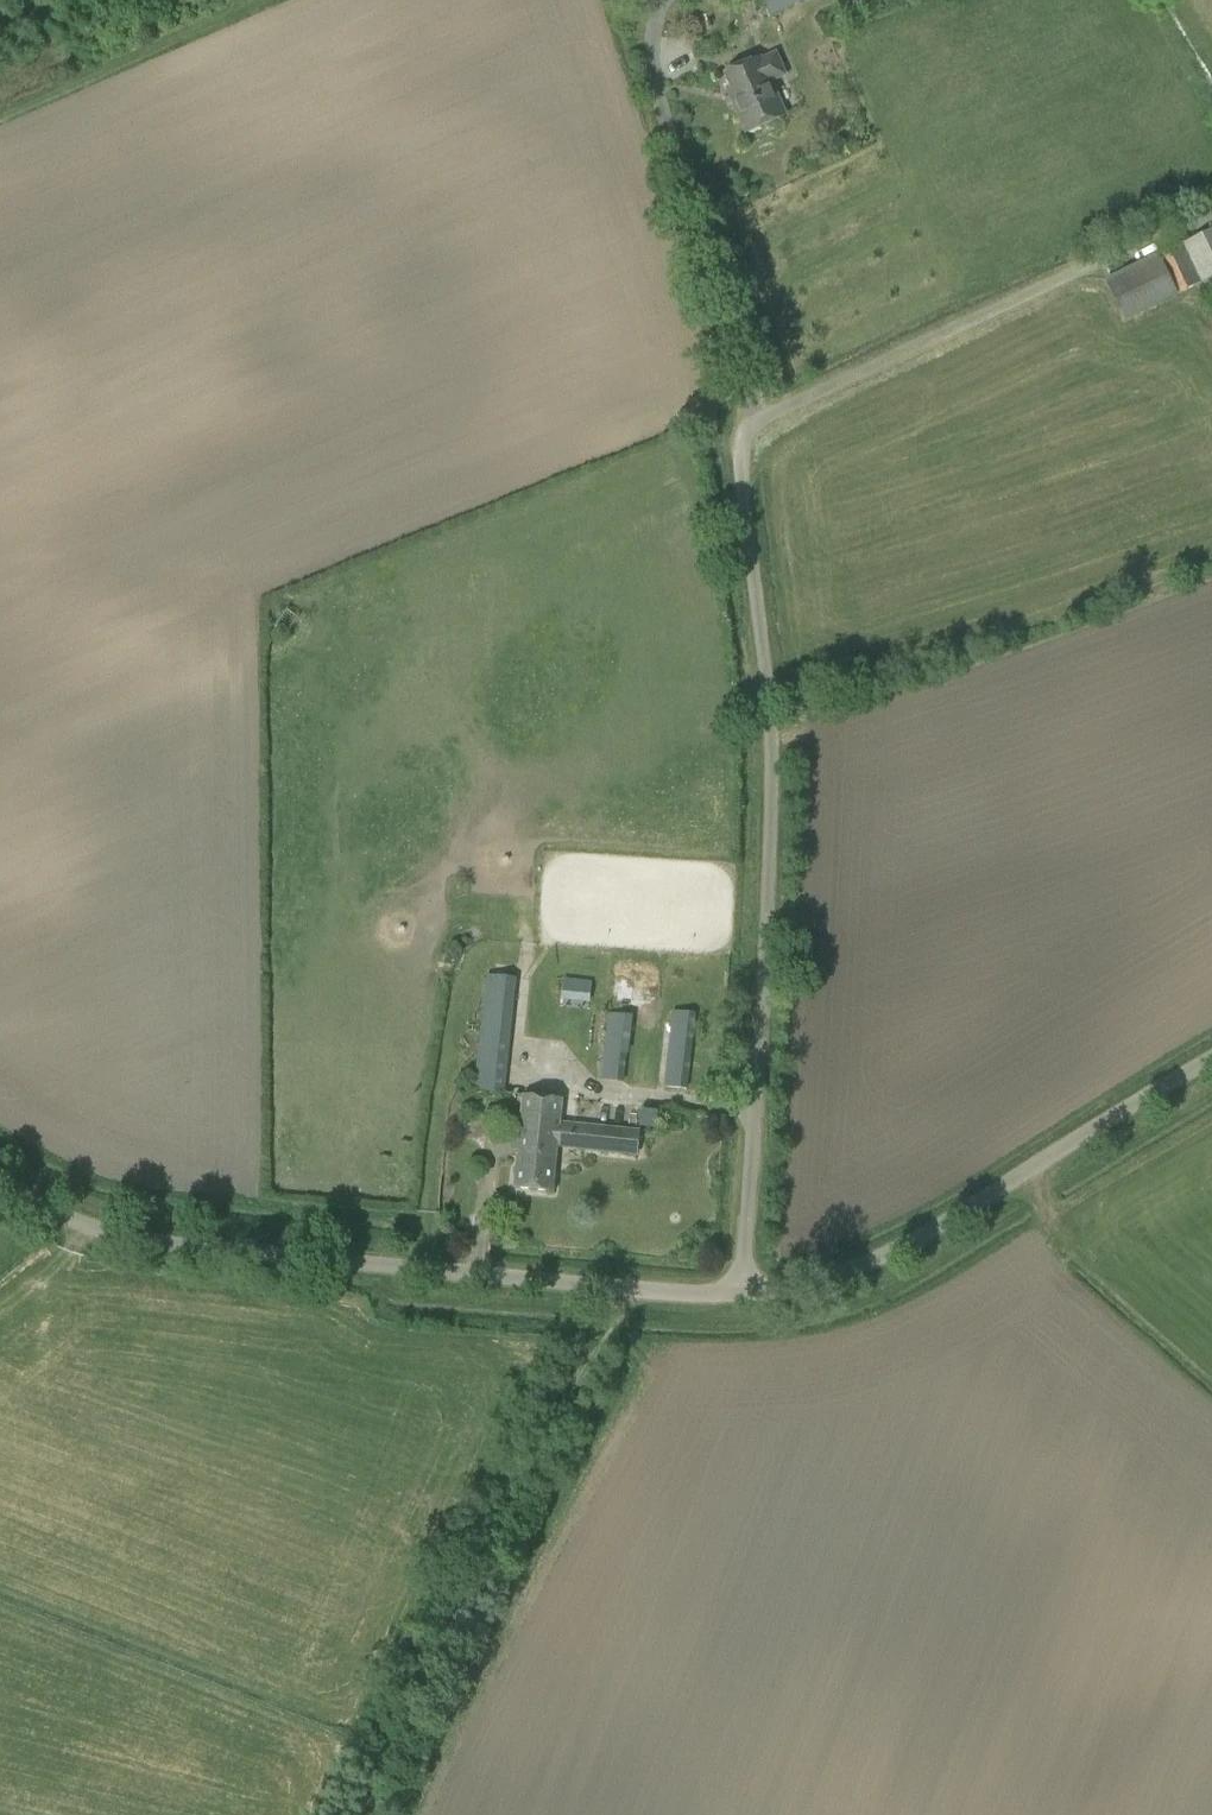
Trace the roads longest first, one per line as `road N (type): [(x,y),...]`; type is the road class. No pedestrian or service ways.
road 1 (unclassified): [(743,1292),(769,872),(763,687),(734,470),(746,444),(769,428),(1094,280)]
road 2 (unclassified): [(743,1292),(173,1245),(77,1221),(0,1182)]
road 3 (track): [(369,1814),(497,1535),(634,1288)]
road 4 (unclassified): [(1211,1056),(895,1250),(830,1279),(743,1292)]

